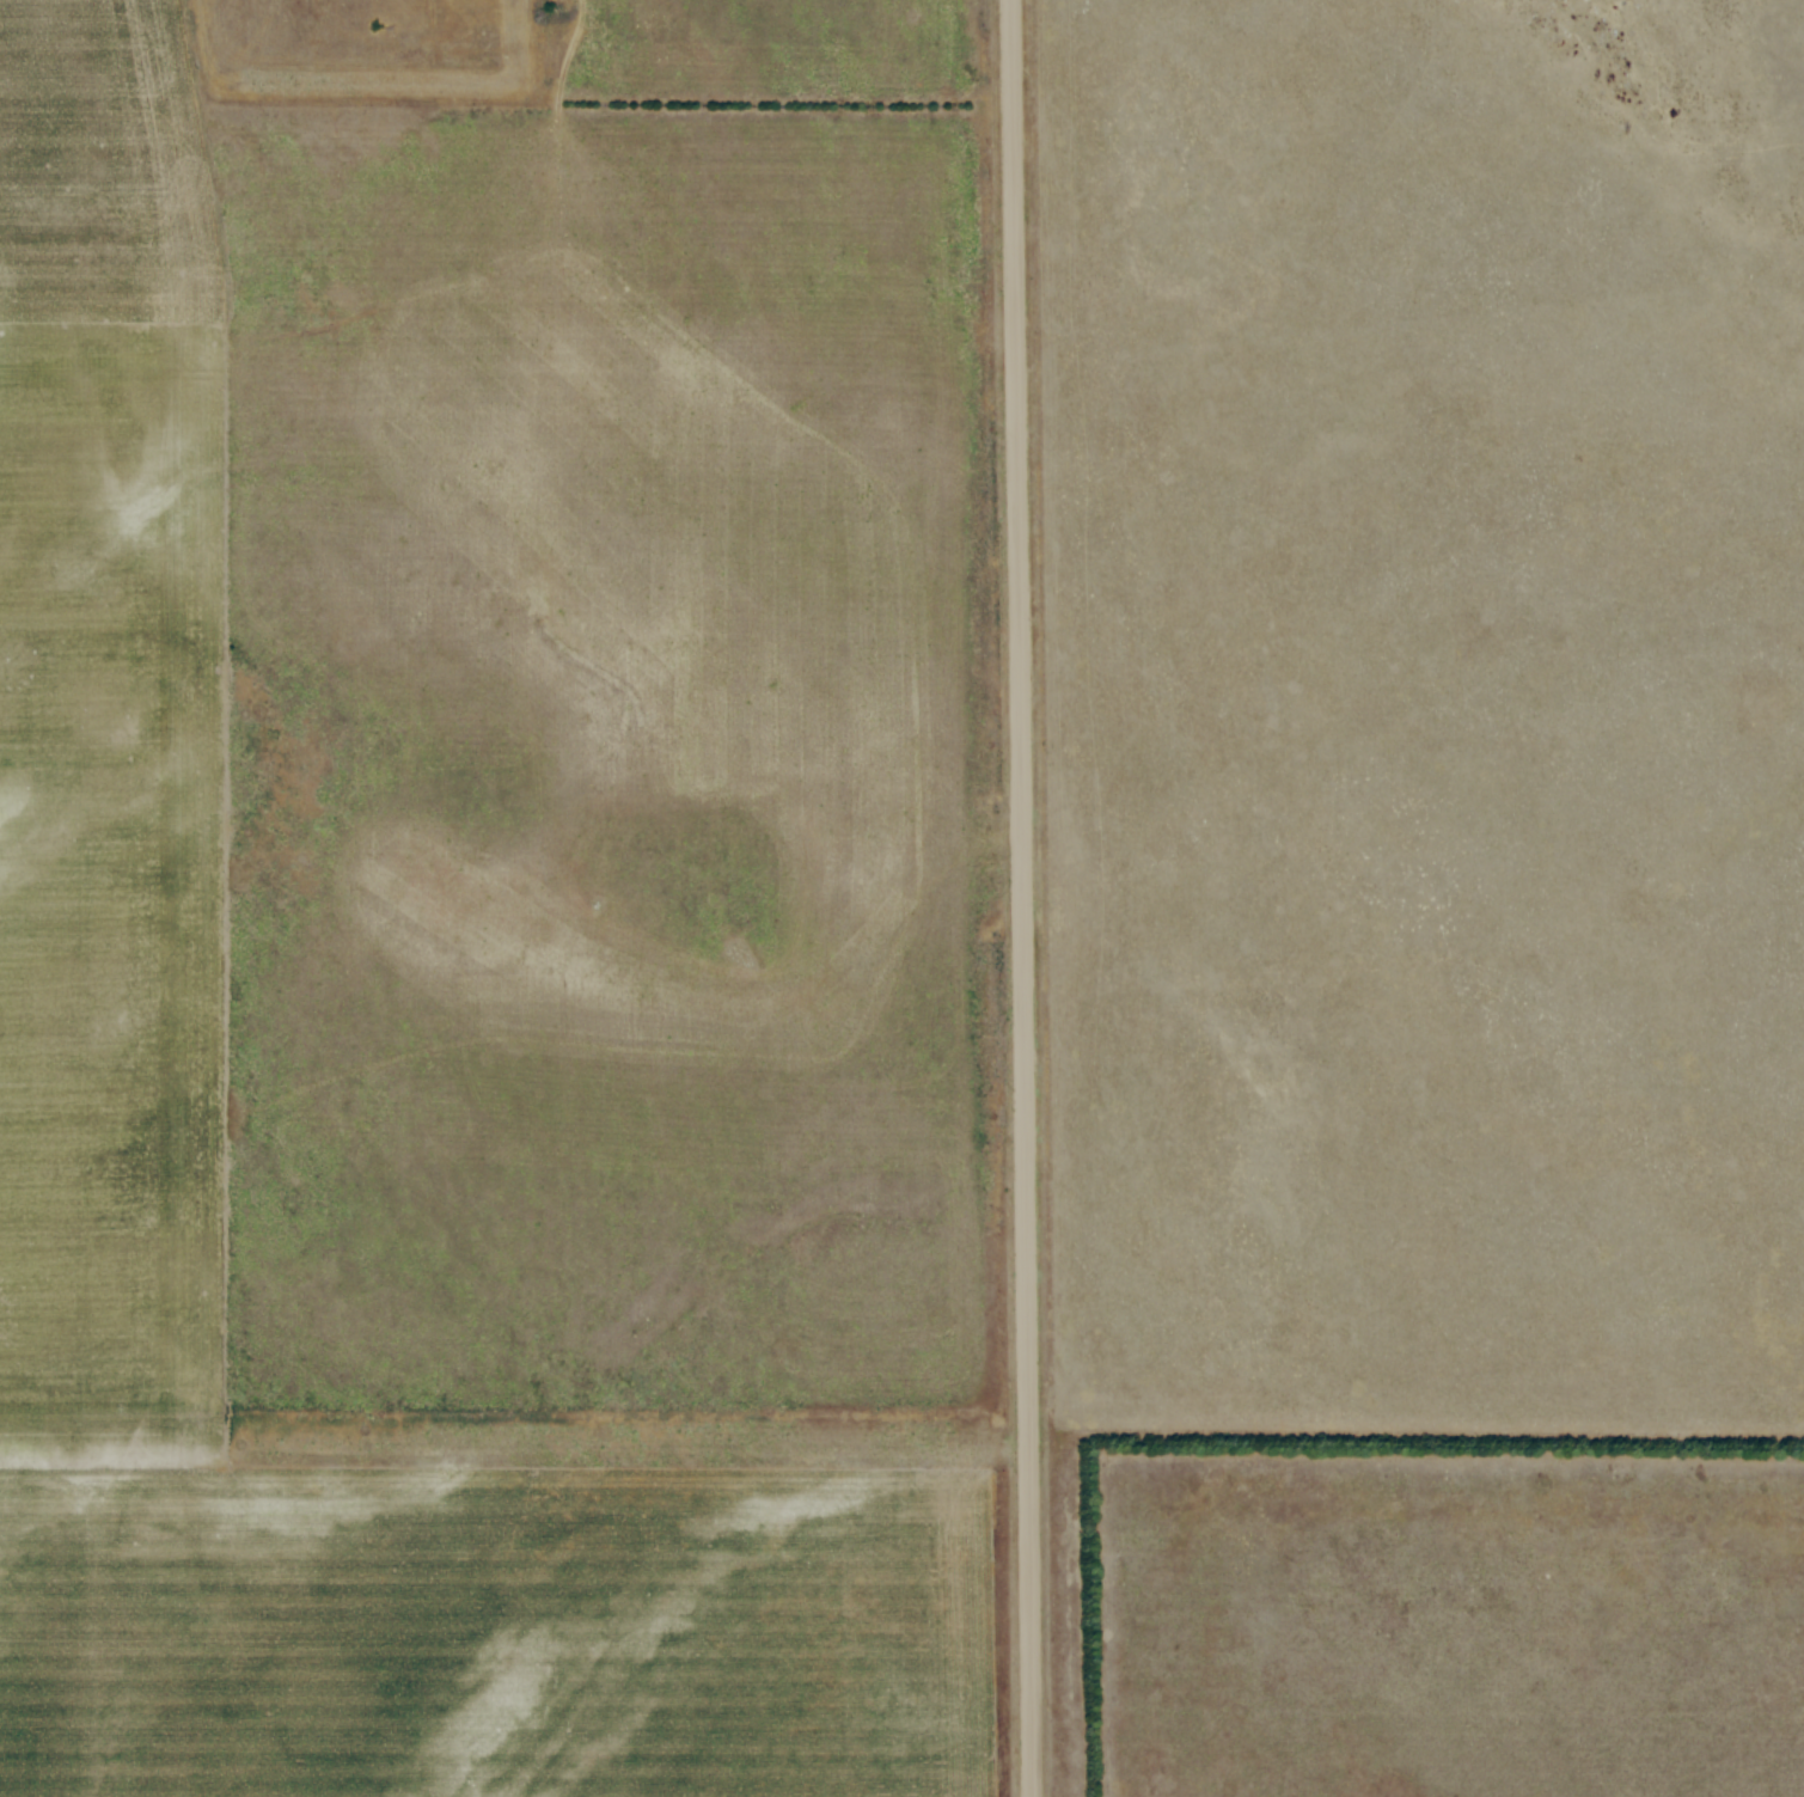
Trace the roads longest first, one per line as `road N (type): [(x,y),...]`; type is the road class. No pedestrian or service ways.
road 1 (residential): [(1011,0),(1032,1796)]

